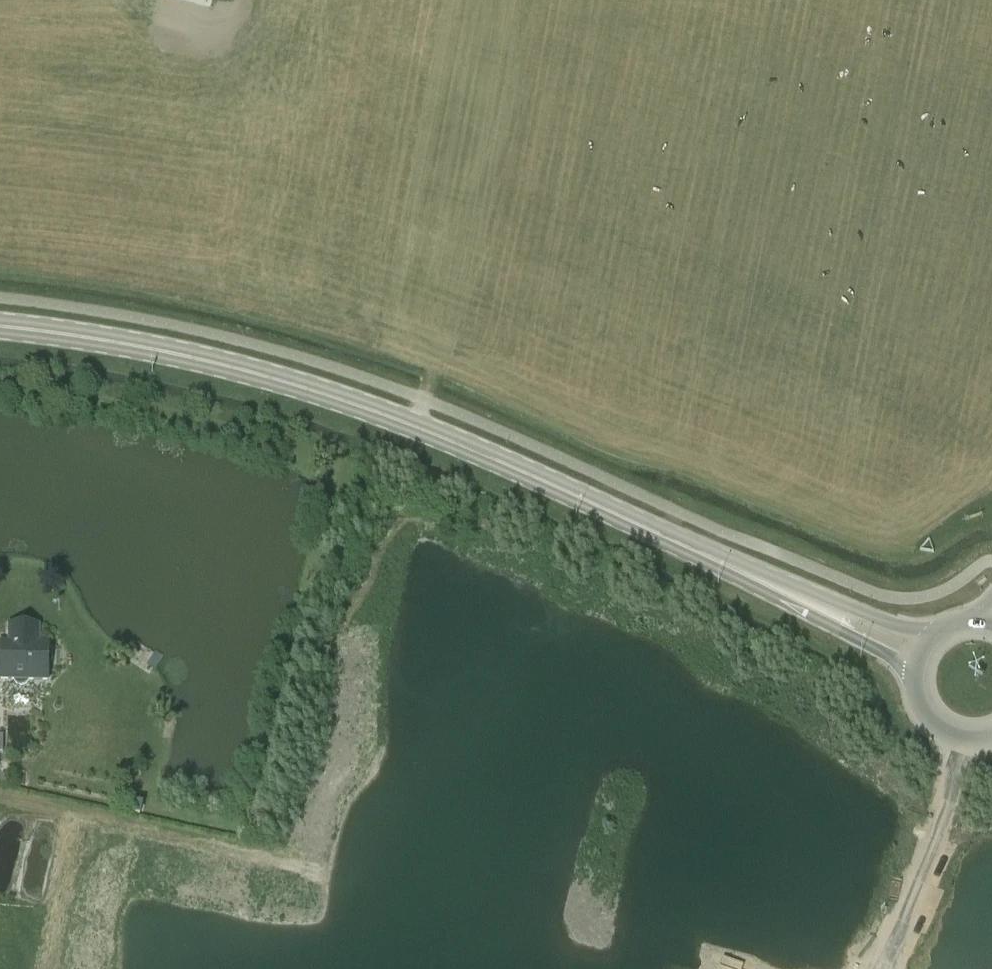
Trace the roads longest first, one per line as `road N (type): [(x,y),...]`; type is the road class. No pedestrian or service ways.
road 1 (primary): [(681,546),(492,458),(305,389),(115,344),(0,327)]
road 2 (primary): [(938,630),(903,629),(711,550),(681,546)]
road 3 (primary): [(681,546),(894,658),(911,677)]
road 4 (primary): [(911,677),(914,698),(938,732),(957,740),(991,739)]

